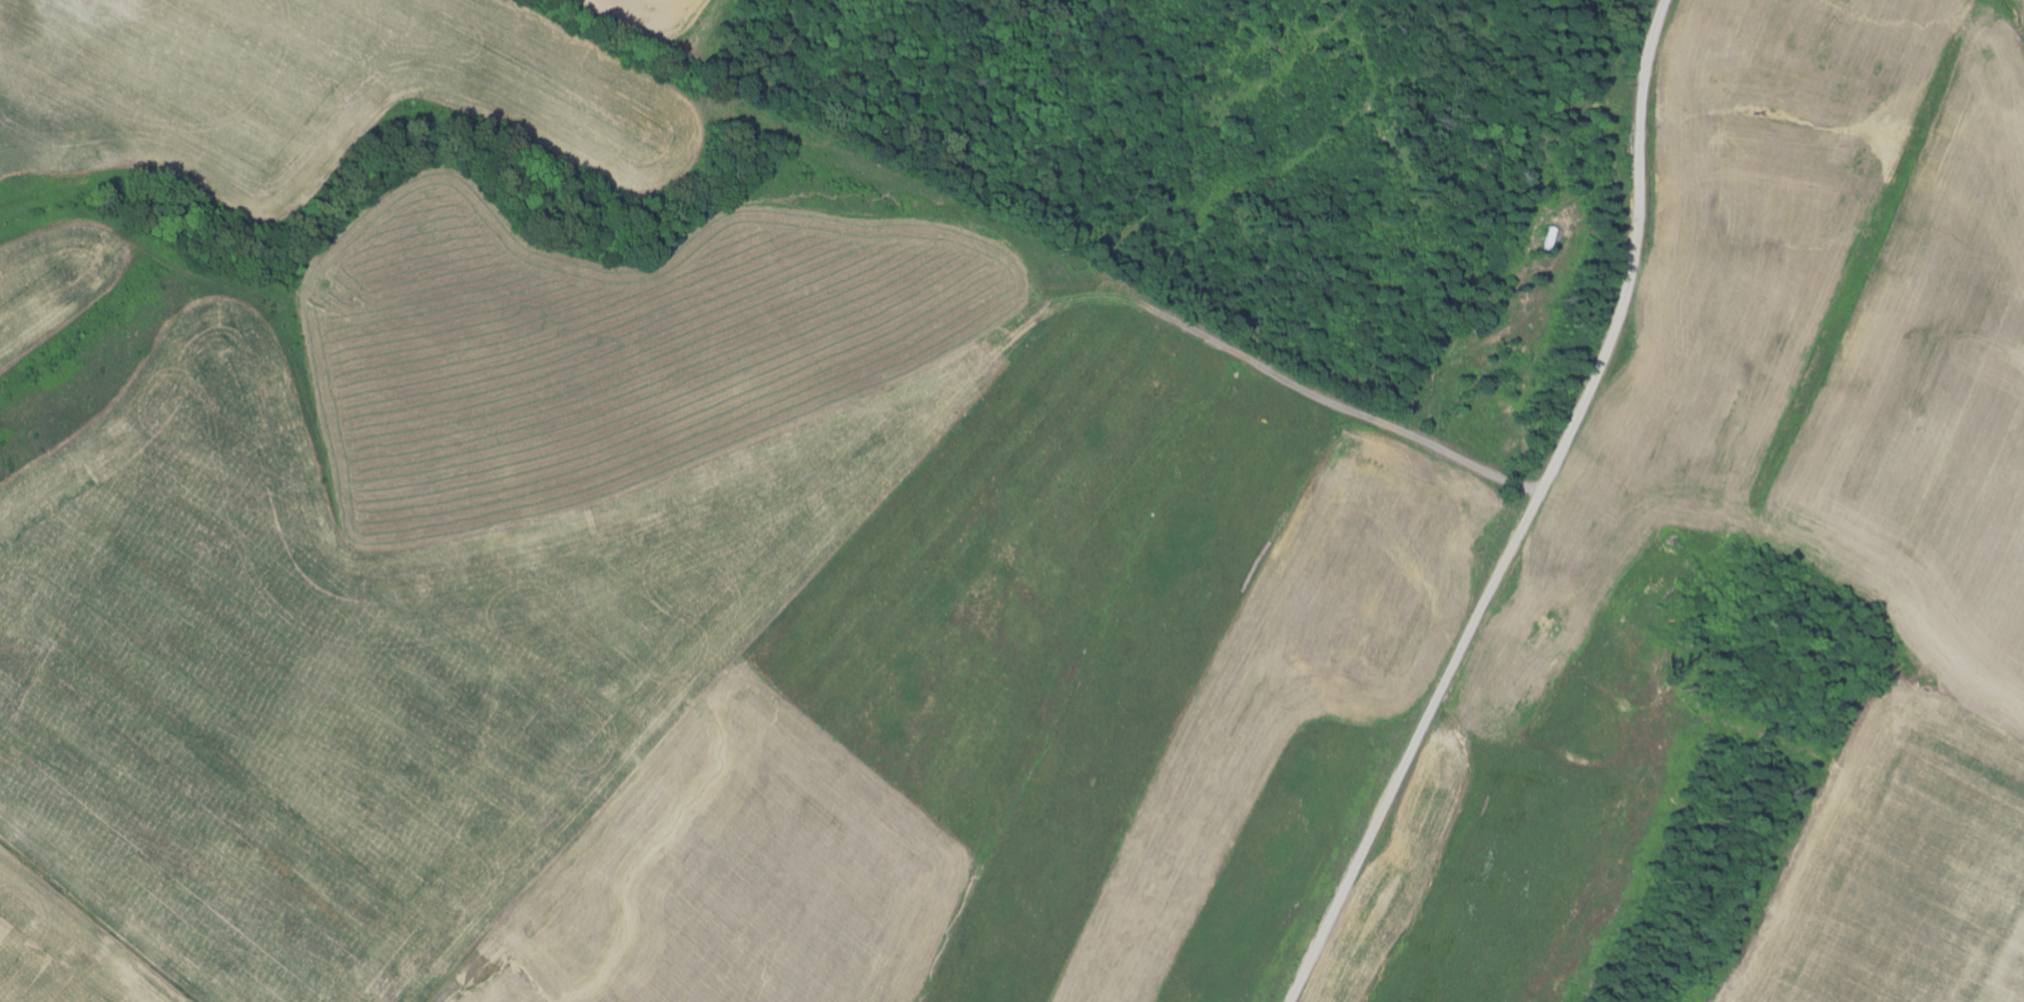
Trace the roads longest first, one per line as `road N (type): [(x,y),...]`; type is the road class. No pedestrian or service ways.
road 1 (residential): [(1293,1001),(1580,391),(1615,342),(1636,261),(1642,110),(1666,0)]

